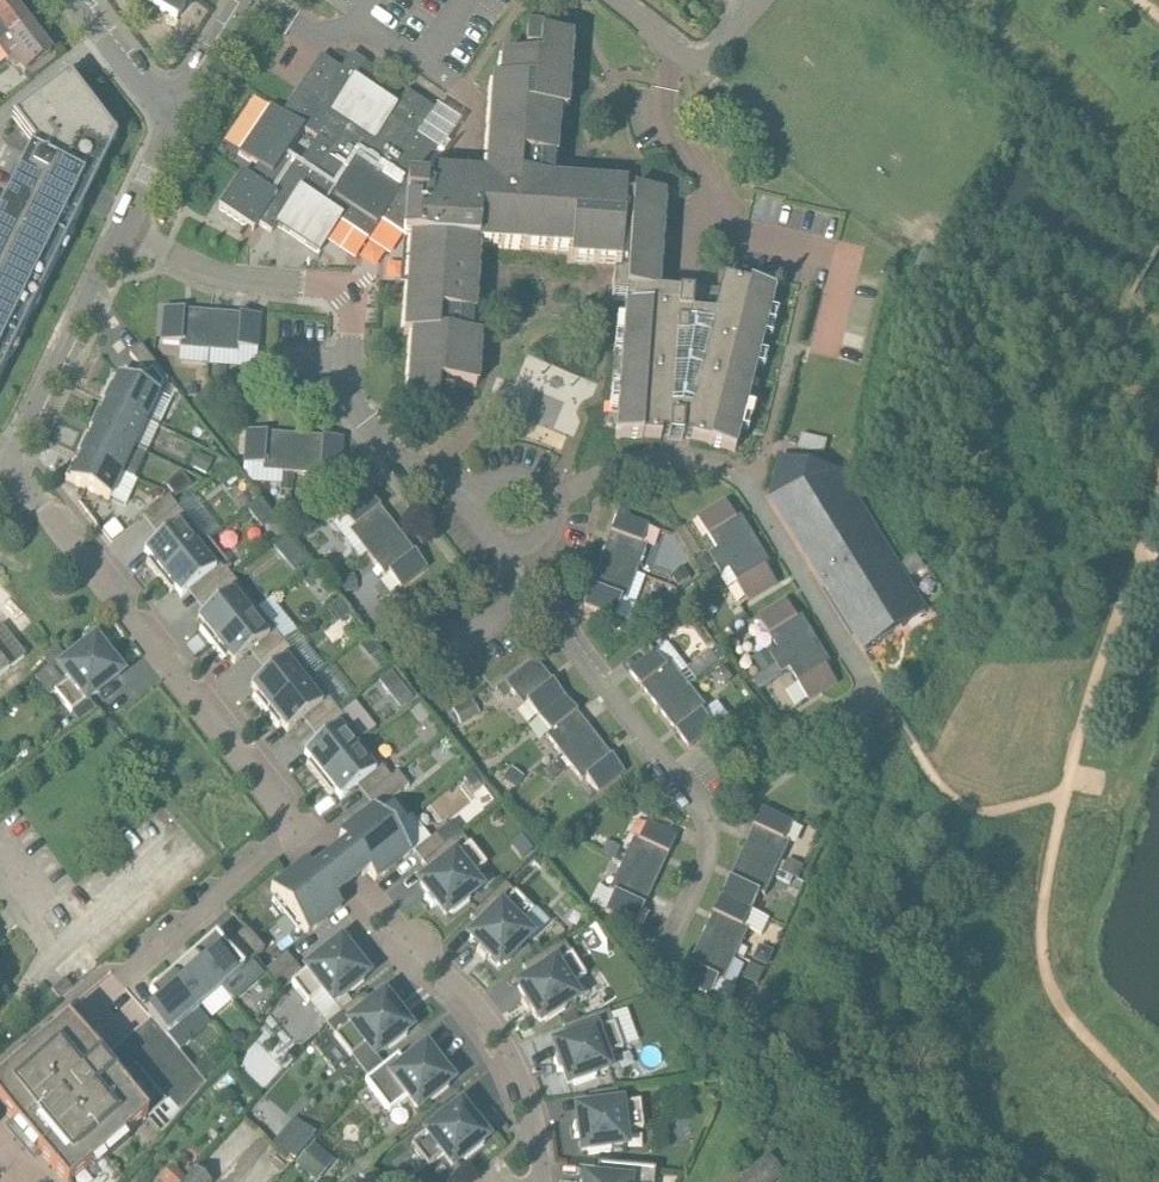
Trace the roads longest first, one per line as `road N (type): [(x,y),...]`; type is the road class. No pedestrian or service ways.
road 1 (residential): [(476,493),(387,465),(353,408),(347,303),(332,288),(219,279),(122,234)]
road 2 (residential): [(294,827),(7,459)]
road 3 (residential): [(672,948),(710,853),(697,804),(559,618),(525,553)]
road 4 (residential): [(537,1181),(528,1117),(495,1027),(409,944)]
road 5 (residential): [(7,459),(122,234)]
road 6 (residential): [(525,553),(551,534),(551,489),(509,475),(476,493)]
road 7 (residential): [(173,123),(78,0)]
road 8 (residential): [(173,123),(248,0)]
road 9 (residential): [(122,234),(173,123)]

